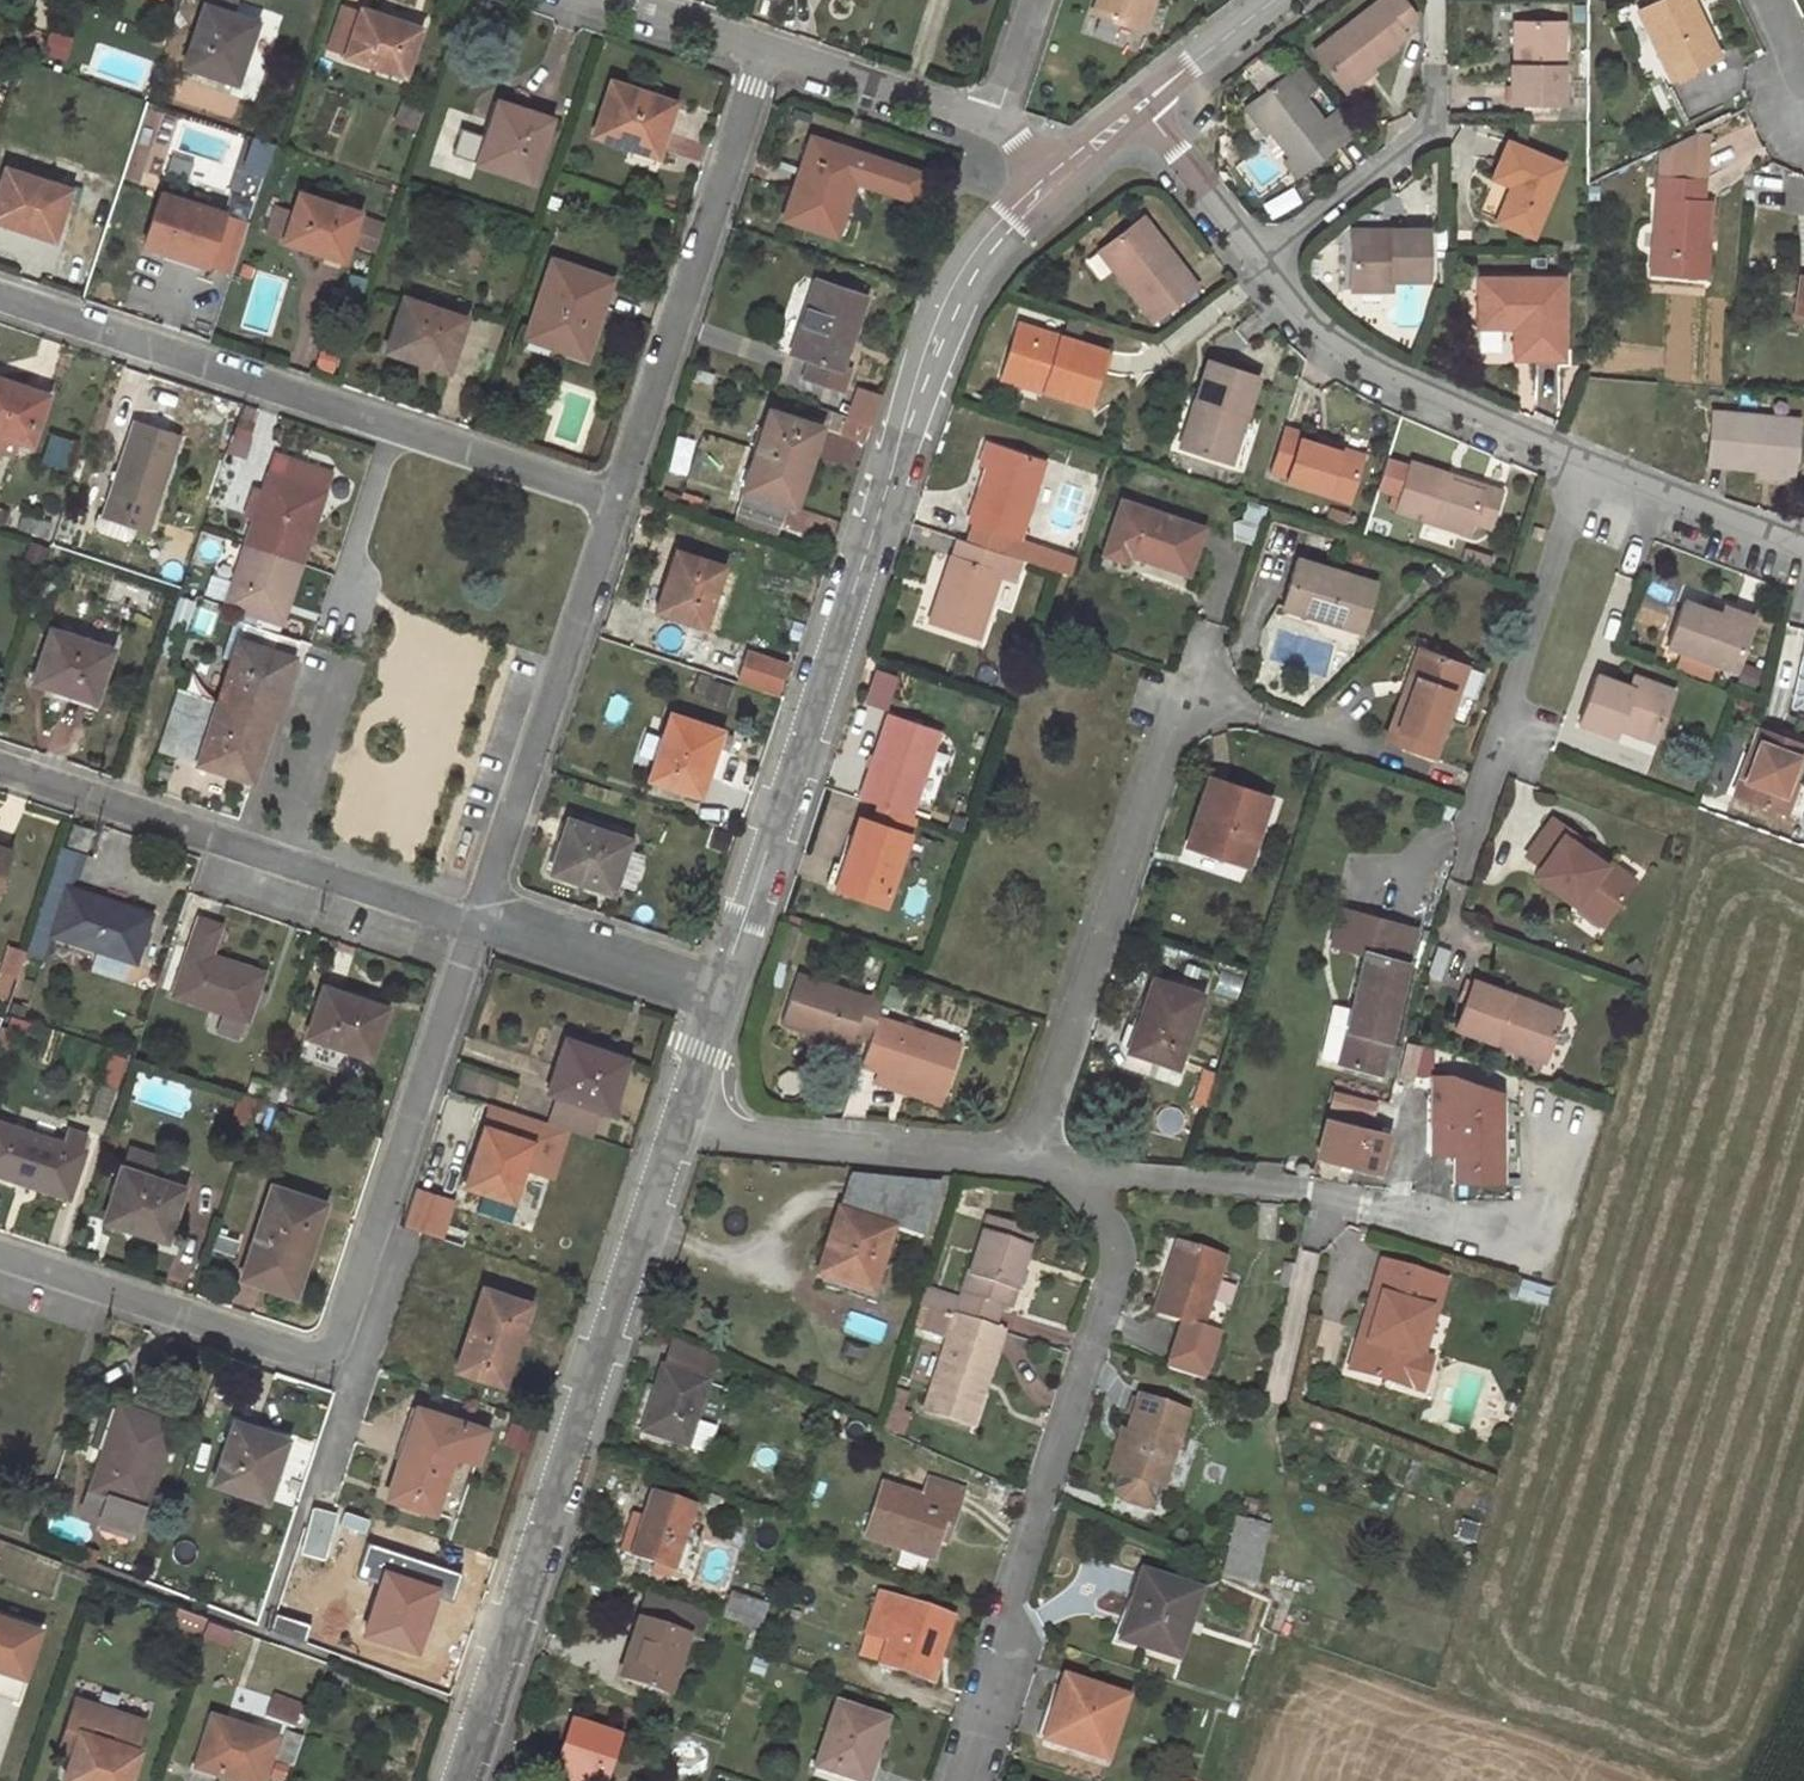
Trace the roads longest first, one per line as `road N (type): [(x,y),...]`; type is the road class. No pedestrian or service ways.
road 1 (unclassified): [(716,1005),(931,359),(998,239),(1051,185)]
road 2 (residential): [(0,1257),(289,1357),(323,1355),(340,1334),(476,926)]
road 3 (unclassified): [(459,1780),(677,1122)]
road 4 (residential): [(946,1780),(1116,1266),(1103,1216),(1071,1168)]
road 5 (residential): [(613,504),(0,298)]
road 6 (residential): [(1026,1163),(1201,648)]
road 7 (residential): [(613,504),(767,51)]
road 8 (residential): [(476,926),(613,504)]
road 9 (residential): [(1463,847),(1581,453)]
road 10 (residential): [(1261,264),(1337,346),(1581,453)]
road 11 (residential): [(677,1122),(1026,1163)]
road 12 (residential): [(271,857),(0,765)]
road 13 (residential): [(1433,75),(1432,130),(1261,264)]
road 14 (residential): [(1071,1168),(1337,1193)]
road 15 (residential): [(716,1005),(476,926)]
road 16 (residential): [(1581,453),(1803,547)]
road 17 (residential): [(995,127),(767,51)]
road 18 (residential): [(476,926),(271,857)]
road 19 (residential): [(331,669),(271,857)]
road 20 (residential): [(1143,108),(1261,264)]
road 21 (unclassified): [(1143,108),(1281,0)]
road 22 (residential): [(767,51),(607,0)]
road 23 (residential): [(995,127),(1037,0)]
road 24 (unclassified): [(677,1122),(716,1005)]
road 25 (unclassified): [(1051,185),(1143,108)]

